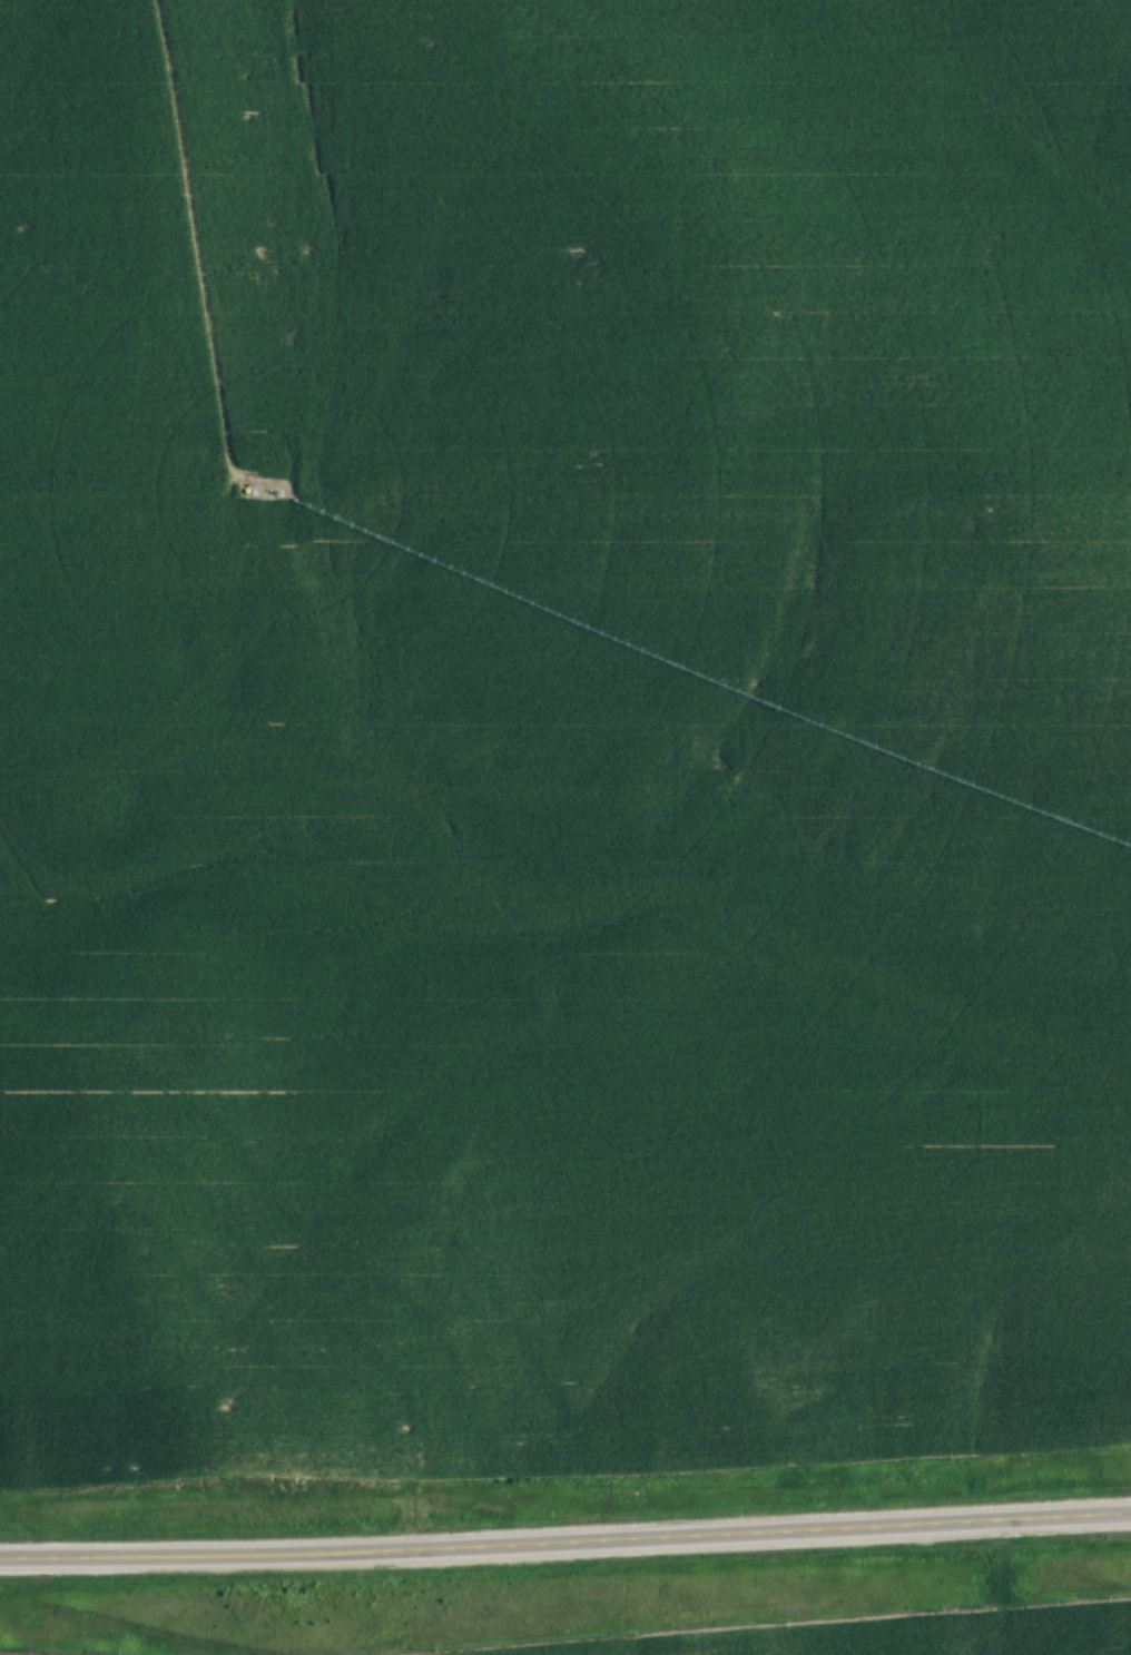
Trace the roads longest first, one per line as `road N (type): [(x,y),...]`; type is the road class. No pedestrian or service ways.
road 1 (secondary): [(0,1569),(417,1560),(1130,1520)]
road 2 (track): [(239,469),(157,0)]

